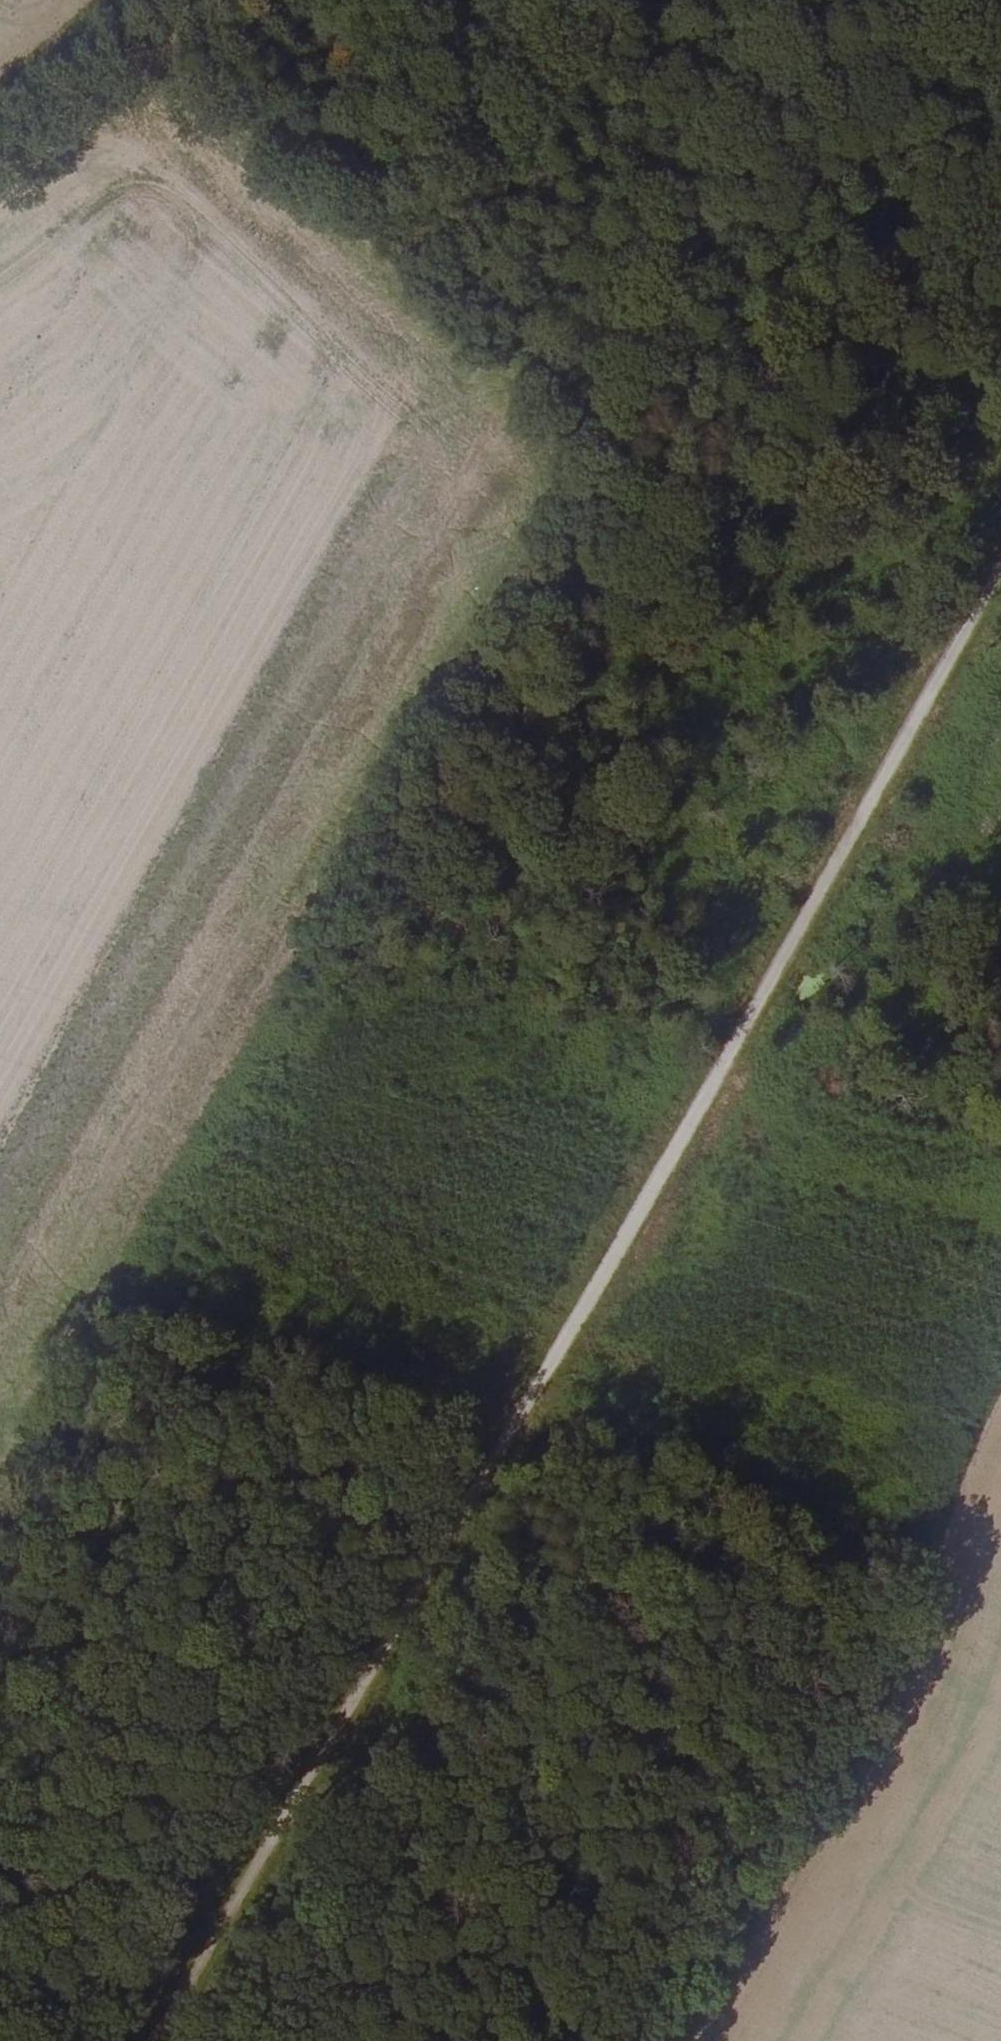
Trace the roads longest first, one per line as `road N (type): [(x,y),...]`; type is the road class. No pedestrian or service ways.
road 1 (track): [(1000,557),(157,2040)]
road 2 (track): [(0,111),(133,0)]

